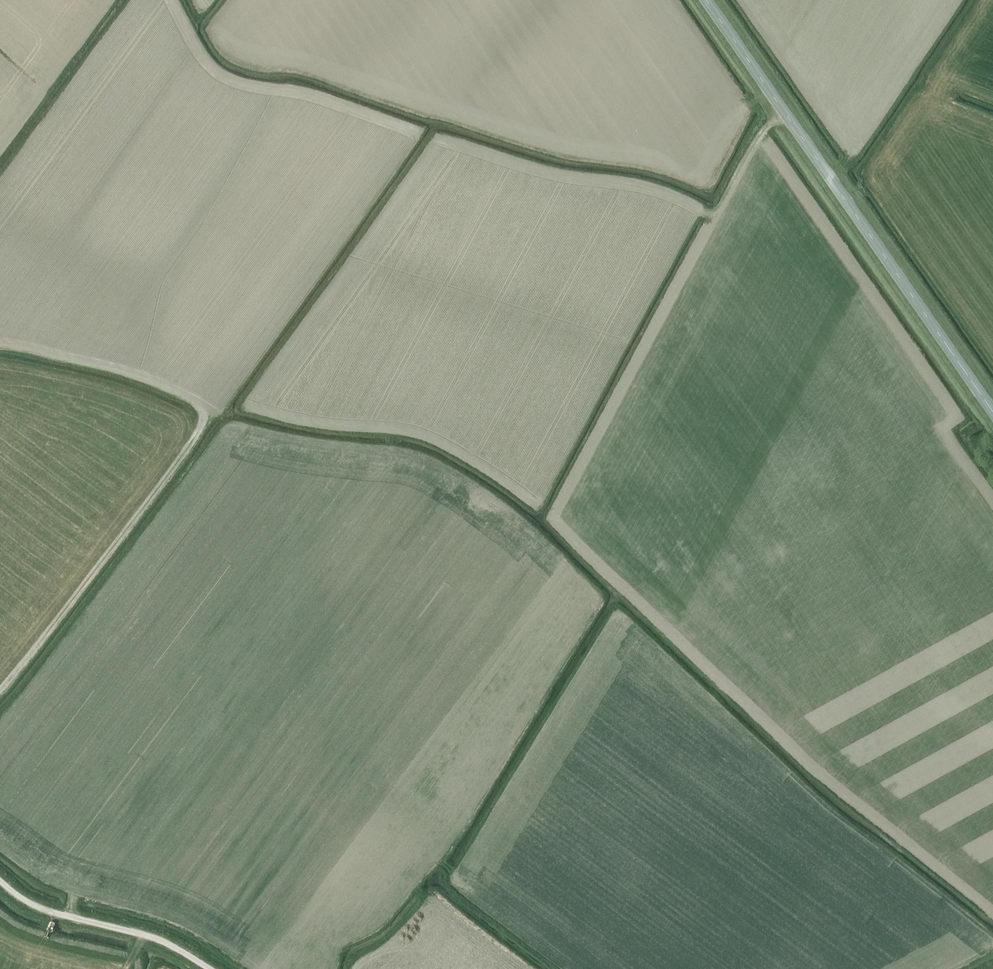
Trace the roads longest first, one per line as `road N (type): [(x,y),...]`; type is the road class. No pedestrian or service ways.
road 1 (secondary): [(992,411),(707,0)]
road 2 (unclassified): [(210,968),(157,939),(38,907),(0,880)]

